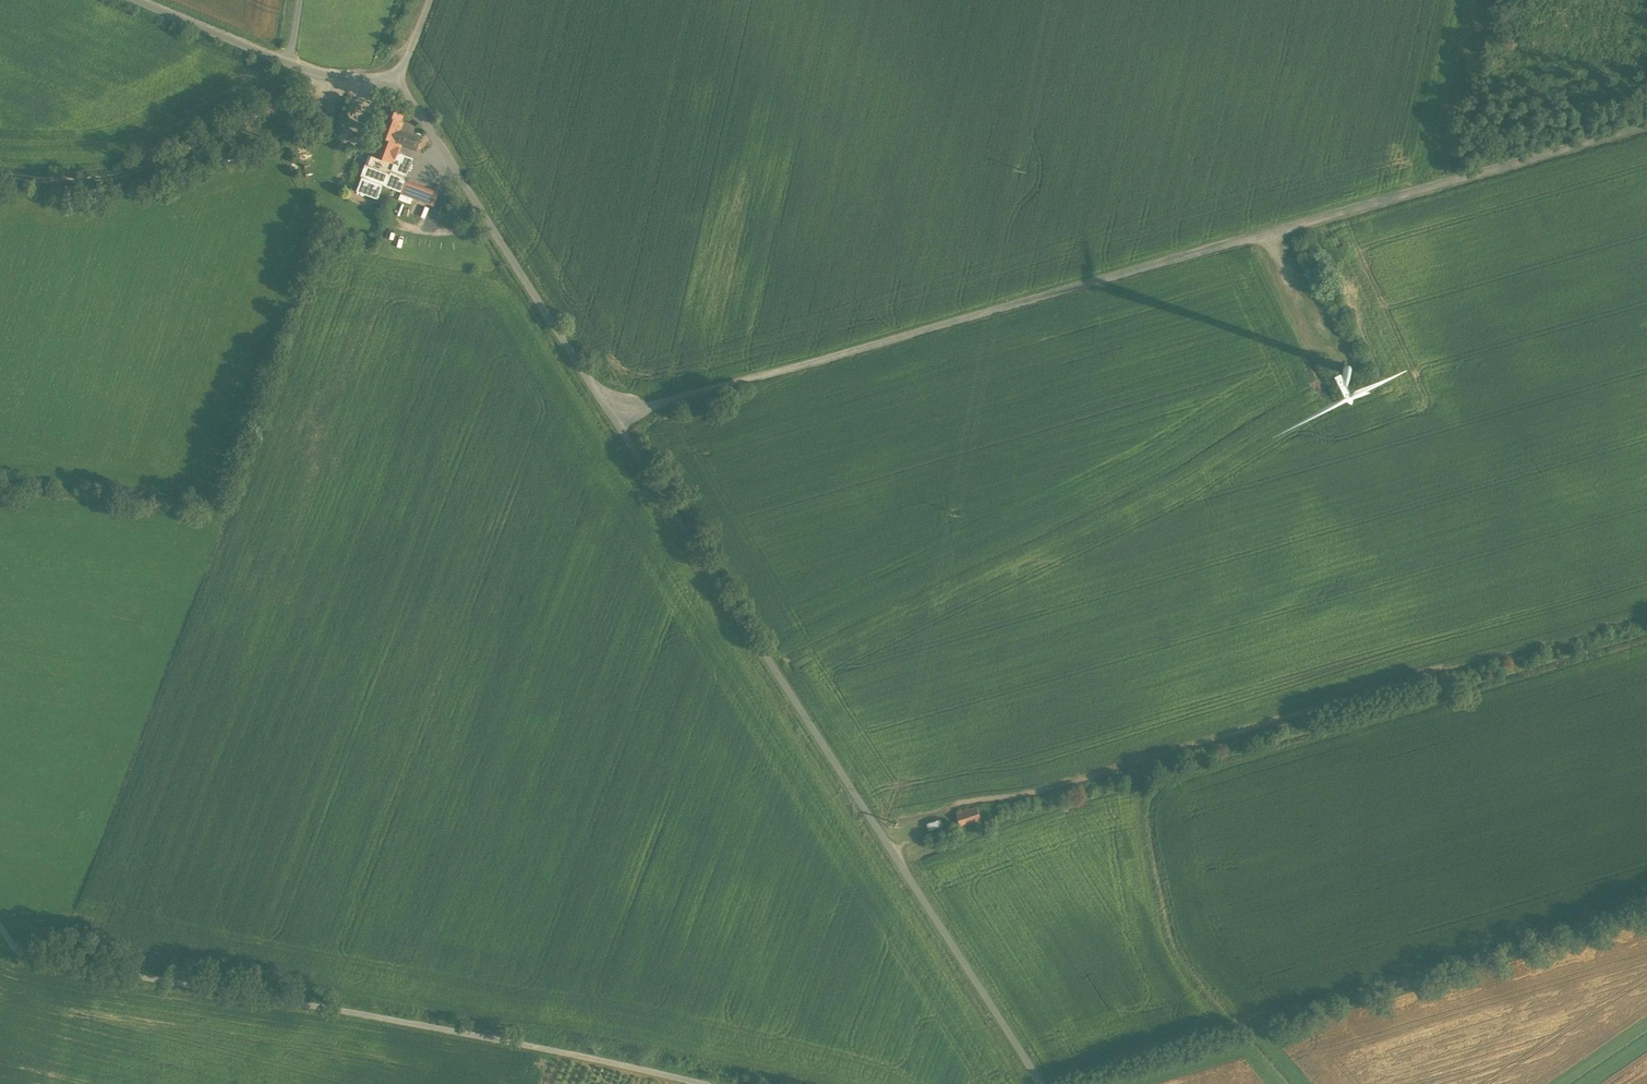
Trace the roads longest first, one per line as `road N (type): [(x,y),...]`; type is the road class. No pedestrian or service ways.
road 1 (unclassified): [(395,78),(1039,1083)]
road 2 (track): [(1646,122),(616,421)]
road 3 (track): [(322,78),(112,175),(0,174)]
road 4 (unclassified): [(395,78),(322,78),(143,0)]
road 5 (track): [(1245,1018),(1051,1083)]
road 6 (track): [(1265,230),(1333,349)]

